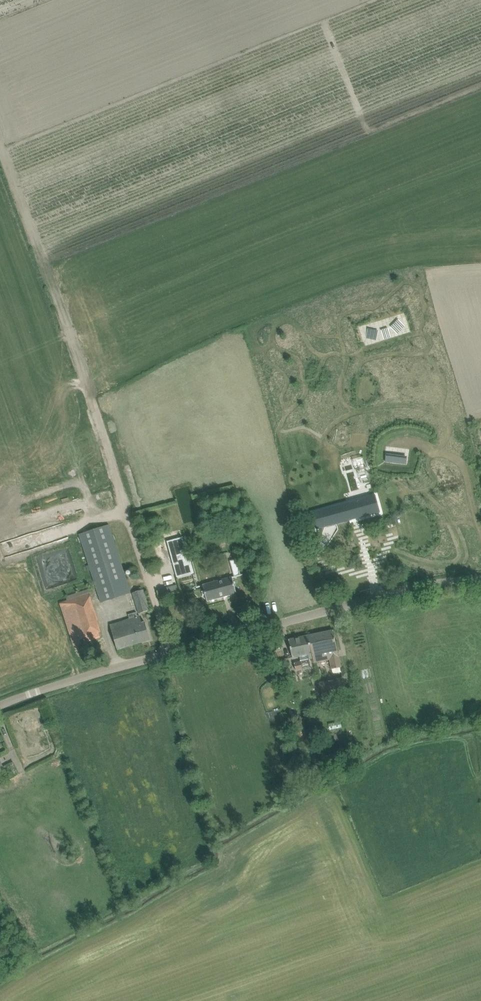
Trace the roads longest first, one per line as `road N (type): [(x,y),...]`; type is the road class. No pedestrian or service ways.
road 1 (unclassified): [(0,705),(248,631),(480,577)]

